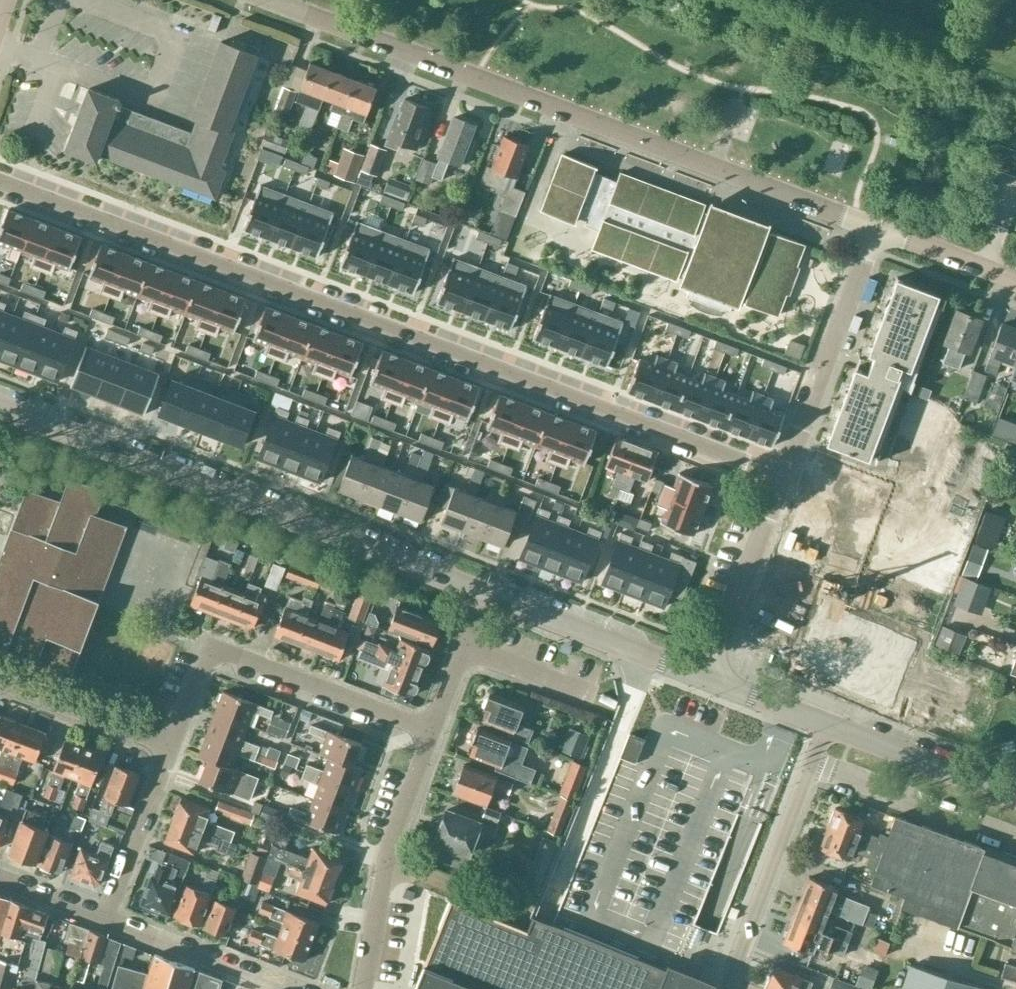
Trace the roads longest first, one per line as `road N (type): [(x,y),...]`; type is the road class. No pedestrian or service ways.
road 1 (residential): [(0,184),(781,477)]
road 2 (residential): [(876,229),(268,0)]
road 3 (residential): [(483,593),(0,407)]
road 4 (residential): [(171,746),(209,646),(432,729)]
road 5 (residential): [(724,988),(826,724)]
road 6 (residential): [(781,477),(876,229)]
road 7 (residential): [(706,678),(483,593)]
road 8 (residential): [(706,678),(781,477)]
road 9 (residential): [(1015,795),(826,724)]
road 10 (residential): [(105,919),(289,988)]
road 11 (residential): [(105,919),(171,746)]
road 12 (residential): [(171,746),(0,682)]
road 13 (residential): [(1015,281),(876,229)]
road 14 (residential): [(385,868),(432,729)]
road 15 (residential): [(594,695),(463,647)]
road 16 (residential): [(516,915),(385,868)]
road 17 (residential): [(826,724),(706,678)]
road 18 (residential): [(363,988),(385,868)]

